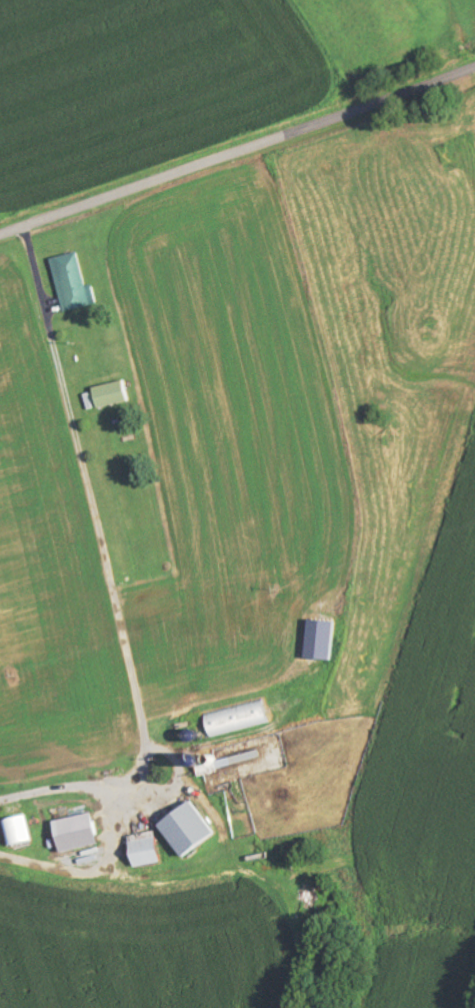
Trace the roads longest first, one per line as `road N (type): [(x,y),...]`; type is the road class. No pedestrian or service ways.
road 1 (residential): [(0,237),(474,66)]

